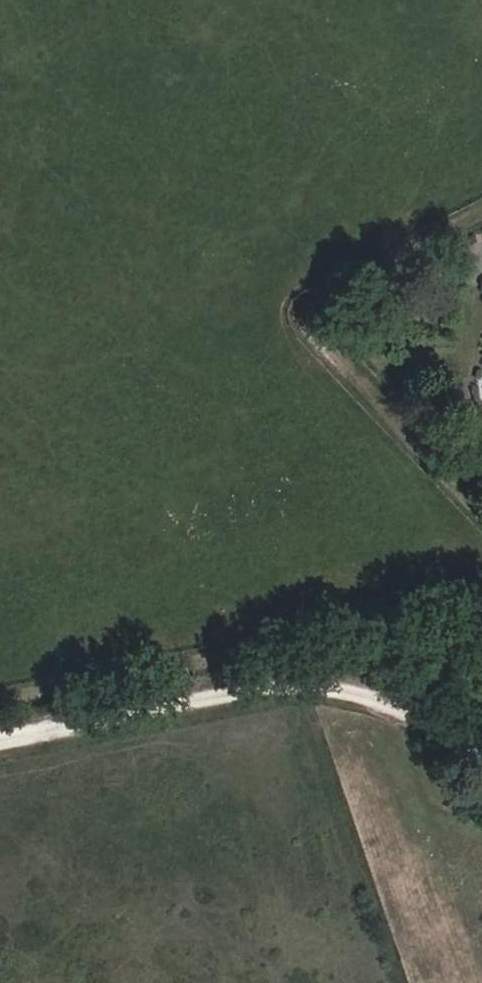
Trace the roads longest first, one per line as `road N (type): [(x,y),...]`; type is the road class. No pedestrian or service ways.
road 1 (track): [(0,751),(295,683),(358,689),(481,751)]

